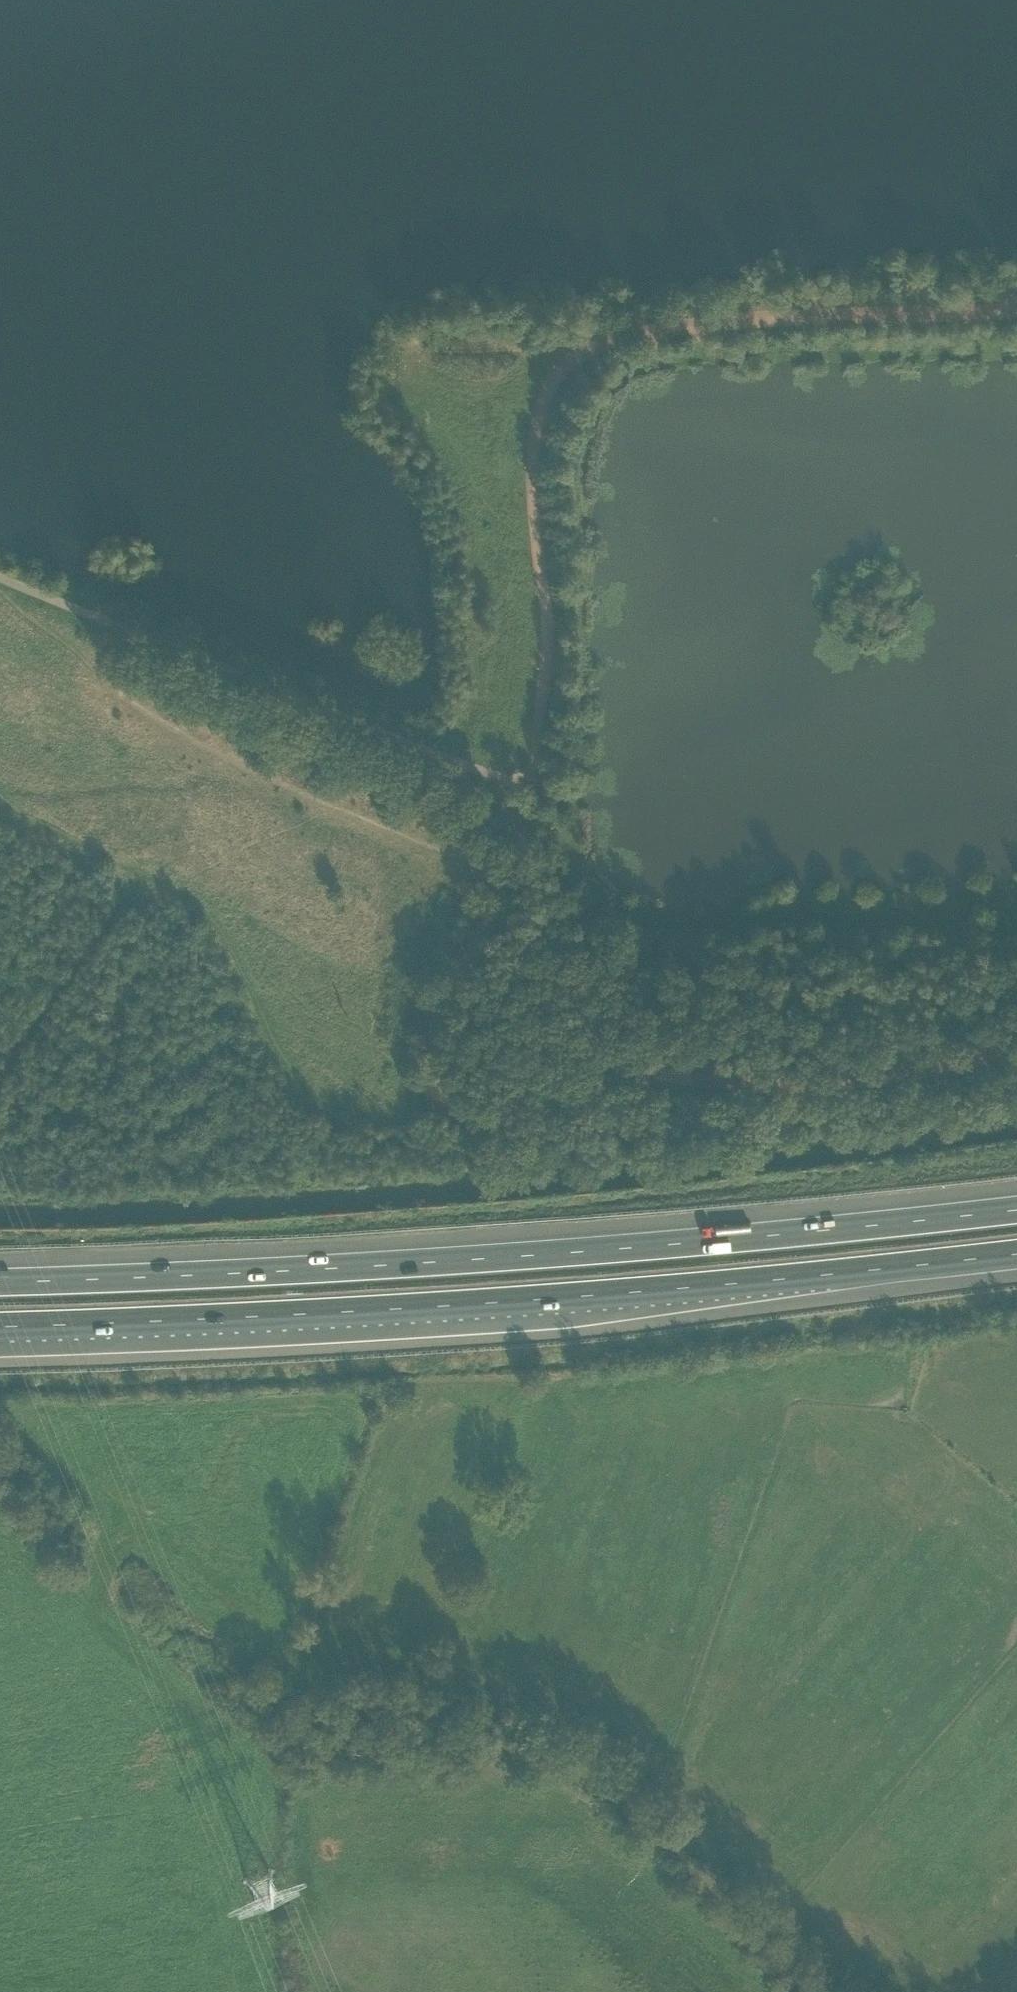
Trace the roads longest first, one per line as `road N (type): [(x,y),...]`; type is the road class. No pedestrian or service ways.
road 1 (track): [(0,1216),(506,1189),(897,1146),(1016,1123)]
road 2 (motorway): [(1016,1208),(527,1257),(0,1280)]
road 3 (motorway): [(0,1324),(549,1299),(1016,1254)]
road 4 (track): [(792,1991),(645,1815),(517,1732),(410,1723)]

